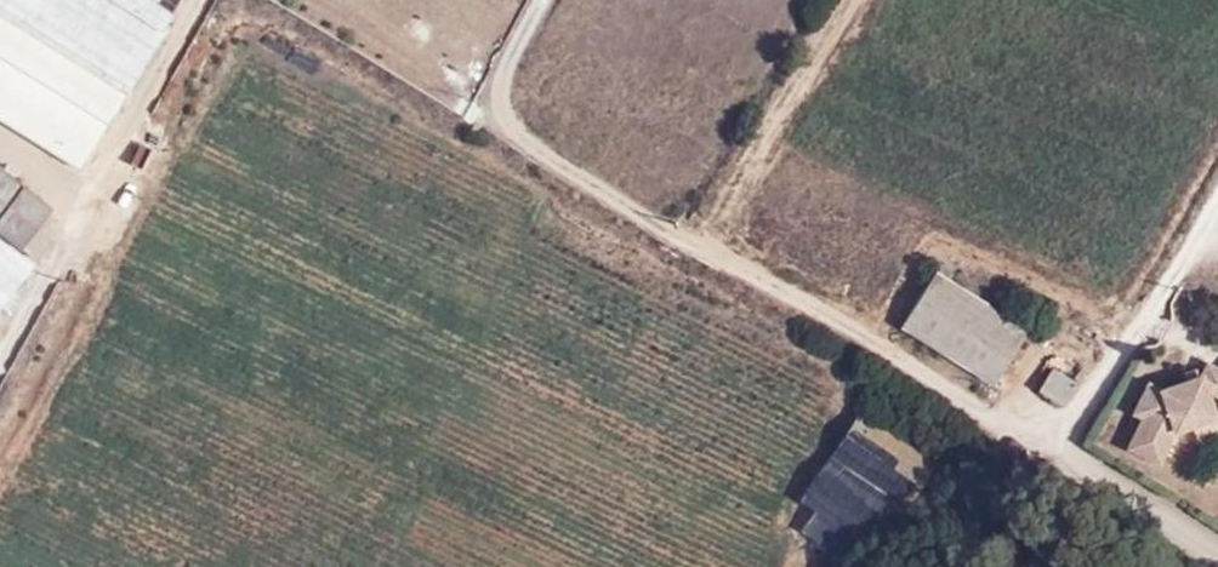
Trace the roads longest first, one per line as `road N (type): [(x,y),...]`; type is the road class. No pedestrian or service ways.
road 1 (residential): [(1064,462),(549,158),(503,107),(549,0)]
road 2 (unclassified): [(0,371),(202,0)]
road 3 (residential): [(1064,462),(1217,209)]
road 4 (residential): [(1217,553),(1064,462)]

